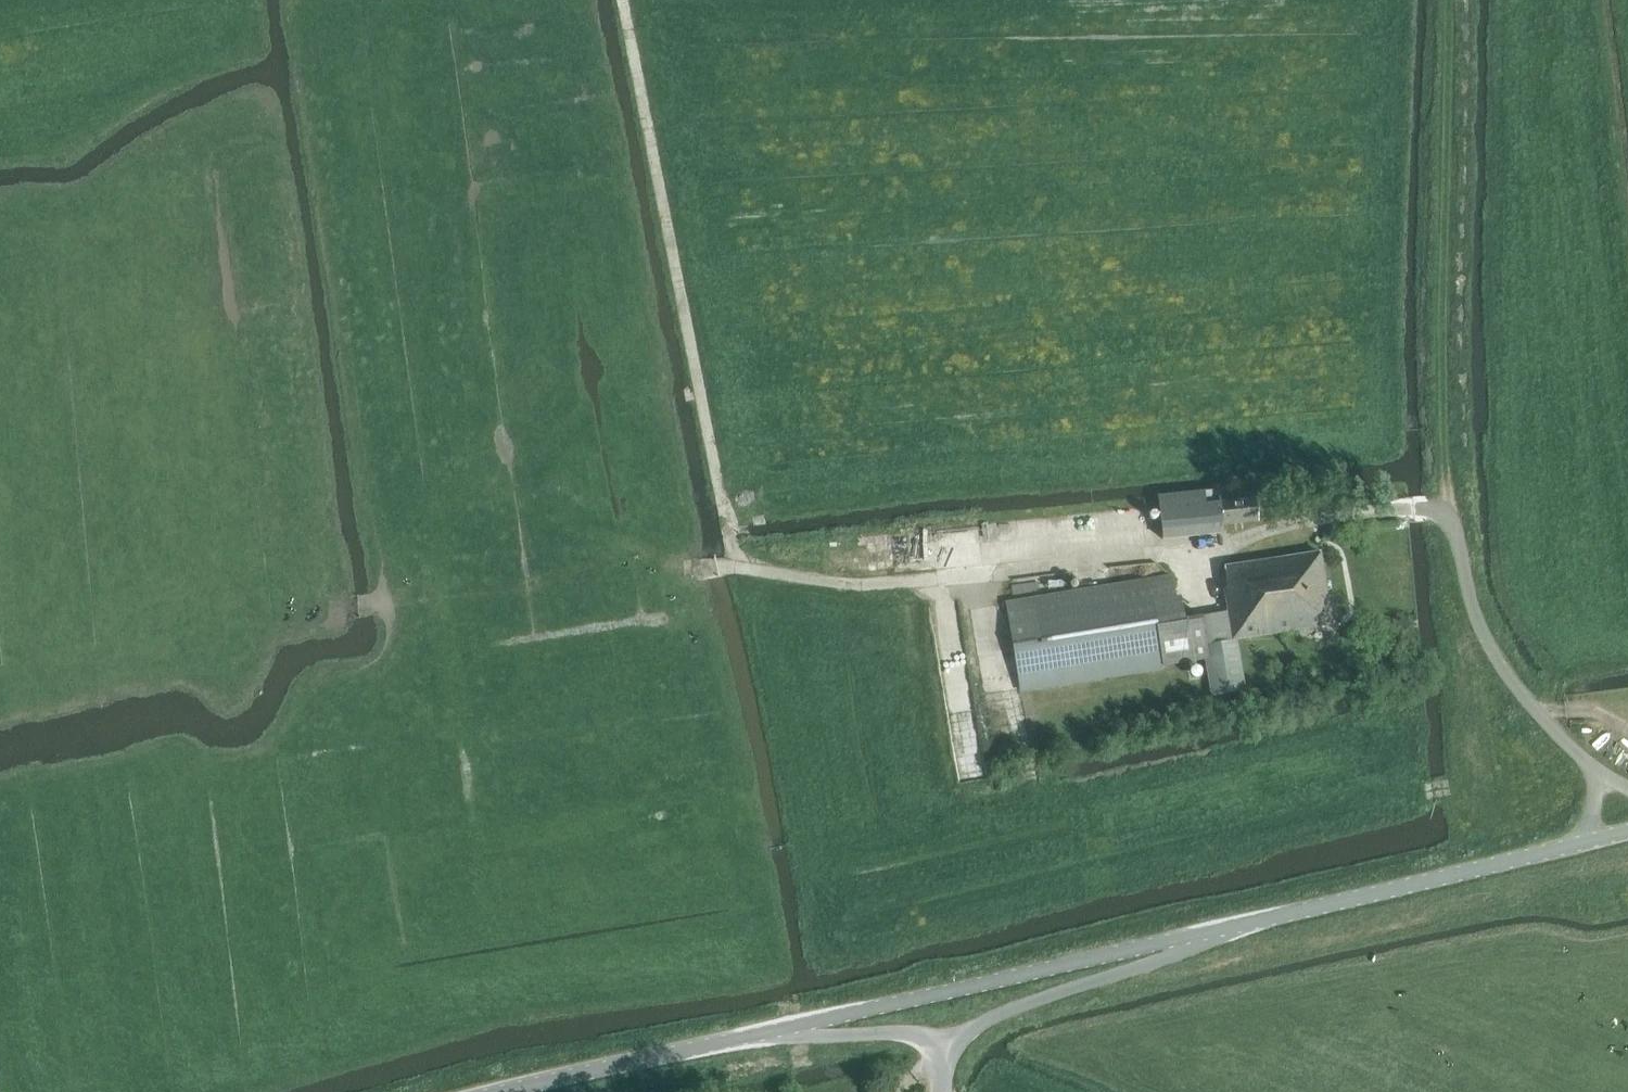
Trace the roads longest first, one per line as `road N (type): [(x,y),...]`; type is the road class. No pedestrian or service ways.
road 1 (unclassified): [(512,1091),(1219,933),(1627,831)]
road 2 (track): [(1442,0),(1441,387),(1449,510)]

